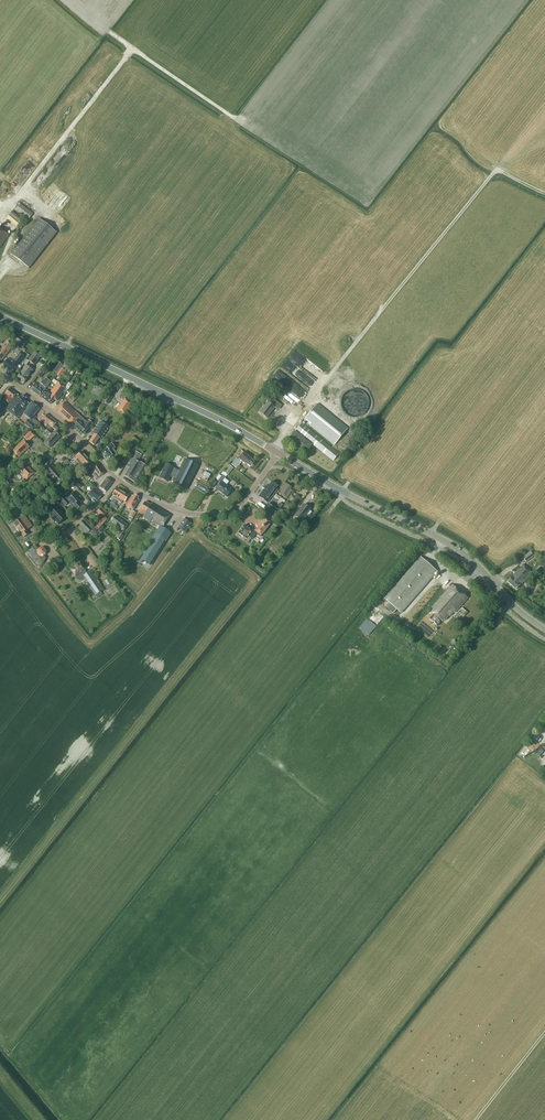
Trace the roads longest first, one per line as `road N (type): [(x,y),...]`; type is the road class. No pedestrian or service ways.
road 1 (secondary): [(544,629),(452,546),(278,453)]
road 2 (secondary): [(278,453),(0,316)]
road 3 (residential): [(117,481),(176,511),(225,513),(238,508),(278,453)]

